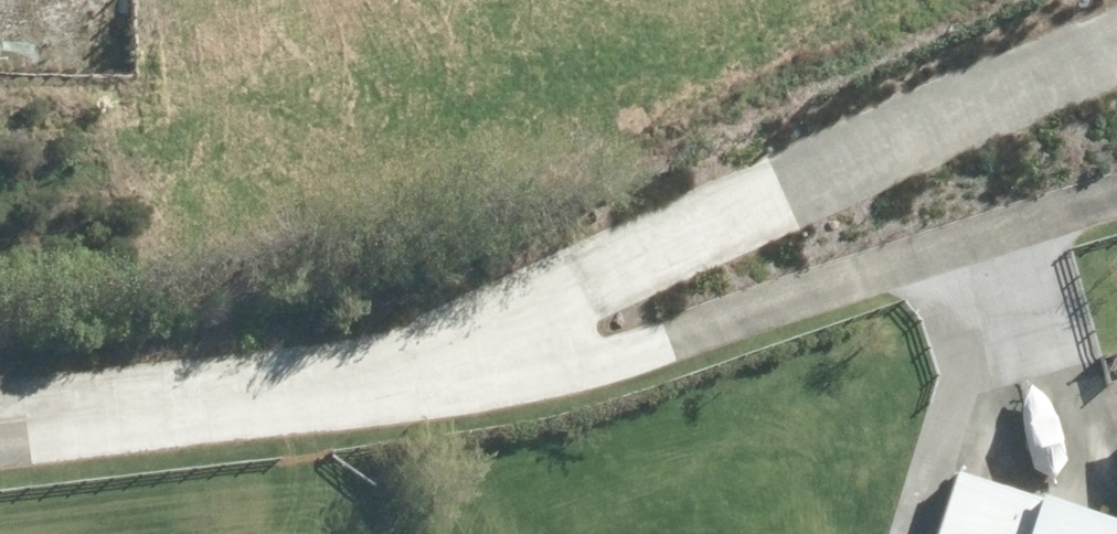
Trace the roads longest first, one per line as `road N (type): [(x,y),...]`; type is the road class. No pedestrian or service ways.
road 1 (residential): [(0,415),(410,360),(1116,10)]
road 2 (track): [(410,360),(609,346),(1116,198)]

